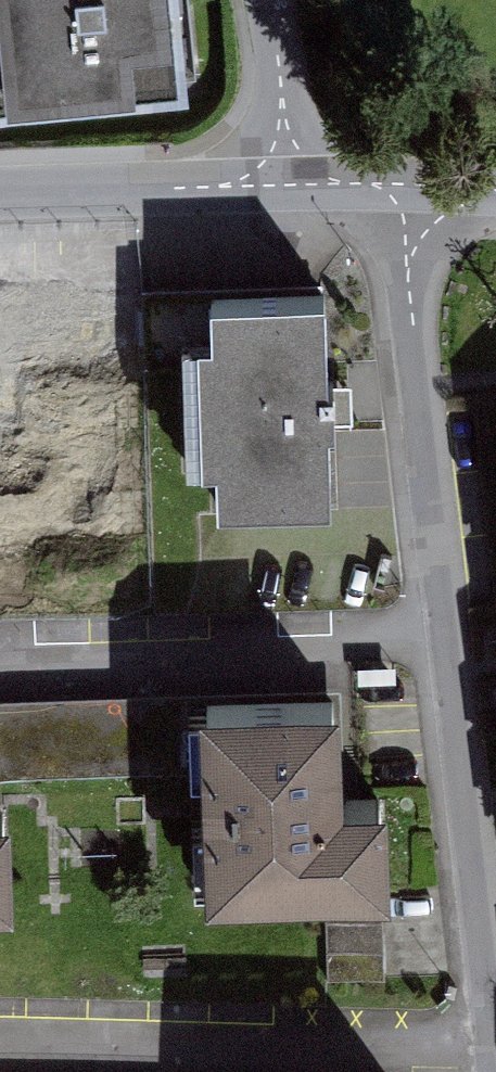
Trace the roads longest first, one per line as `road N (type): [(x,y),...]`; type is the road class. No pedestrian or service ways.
road 1 (residential): [(294,184),(0,198)]
road 2 (residential): [(495,194),(294,184)]
road 3 (residential): [(262,0),(294,184)]

